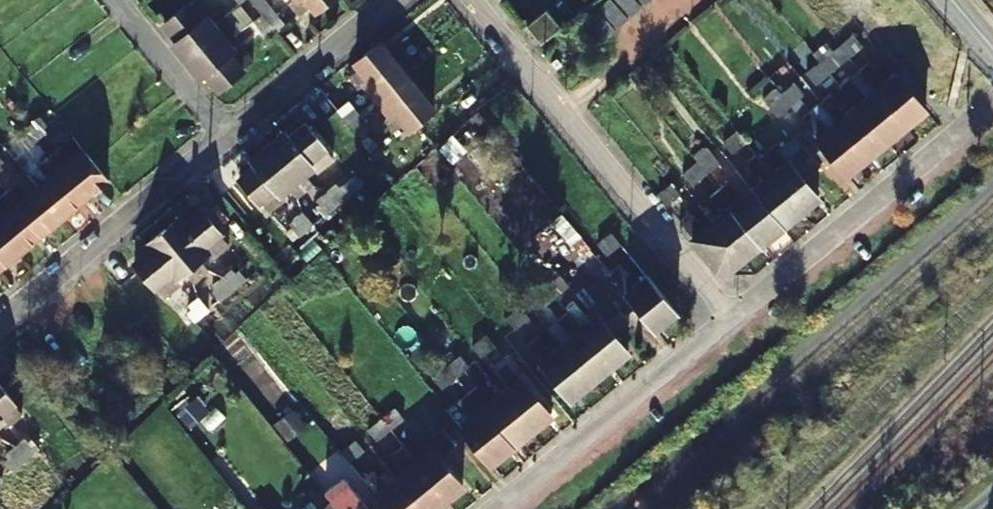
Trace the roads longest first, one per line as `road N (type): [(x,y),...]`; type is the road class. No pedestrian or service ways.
road 1 (residential): [(476,0),(736,324)]
road 2 (unclassified): [(736,324),(992,111)]
road 3 (residential): [(224,132),(0,315)]
road 4 (unclassified): [(517,508),(736,324)]
road 5 (residential): [(394,0),(224,132)]
road 6 (residential): [(224,132),(114,0)]

